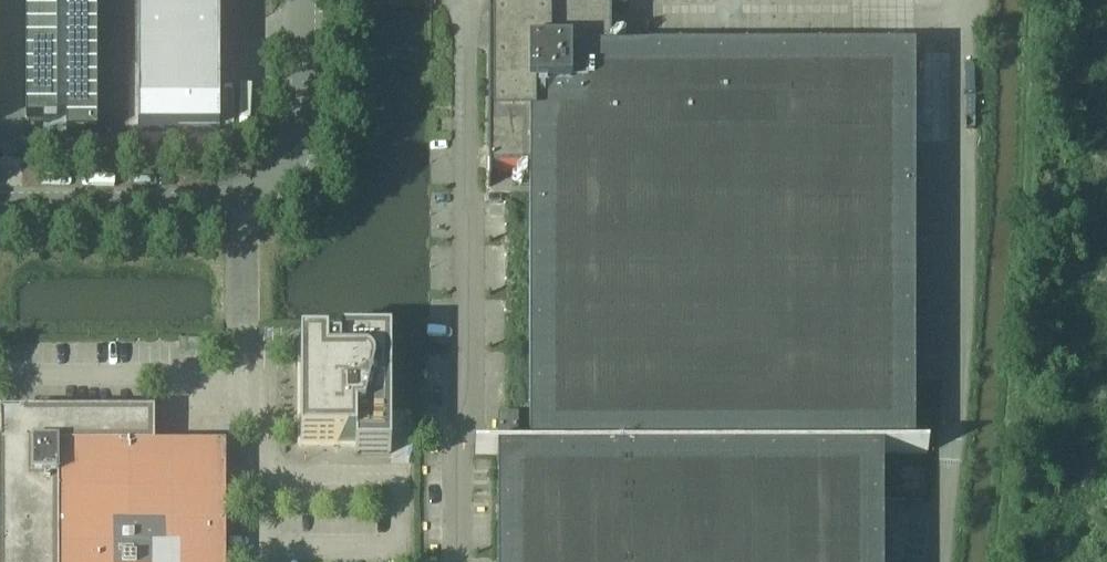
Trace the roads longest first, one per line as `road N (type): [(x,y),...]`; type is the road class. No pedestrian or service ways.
road 1 (tertiary): [(0,203),(248,200),(282,172),(304,137),(305,0)]

